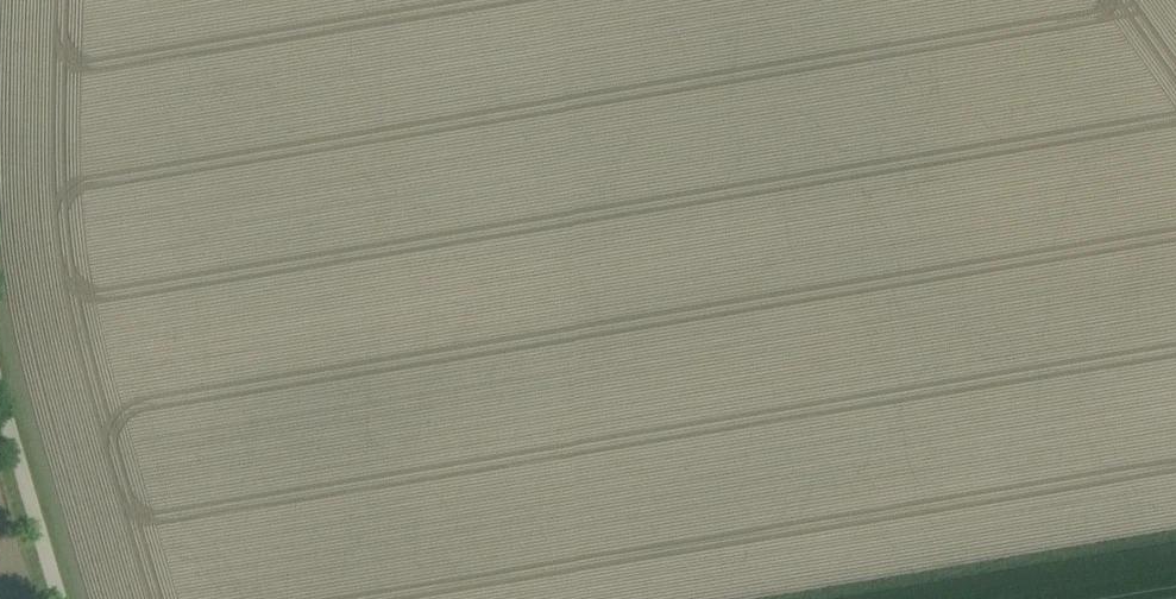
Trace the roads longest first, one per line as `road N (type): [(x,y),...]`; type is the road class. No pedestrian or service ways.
road 1 (residential): [(0,384),(67,598)]

